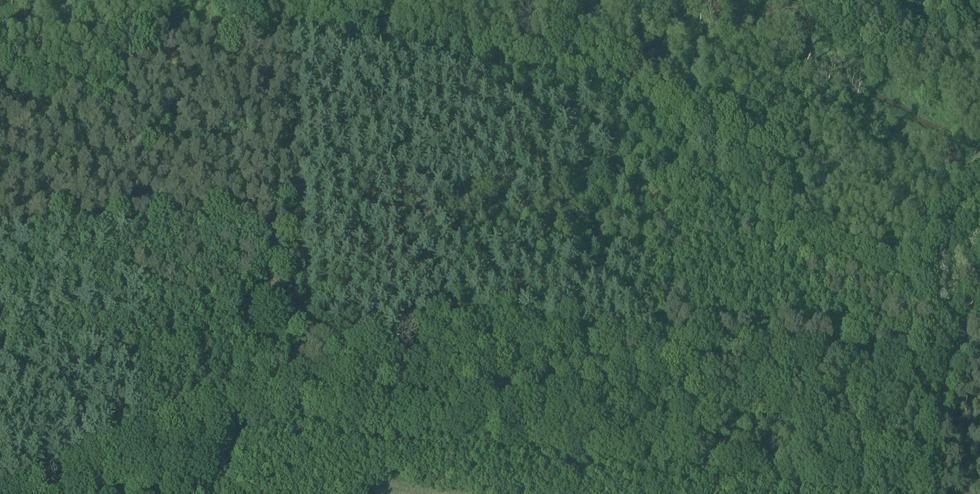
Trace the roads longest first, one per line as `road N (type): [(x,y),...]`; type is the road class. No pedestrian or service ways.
road 1 (track): [(340,374),(454,326),(914,360)]
road 2 (track): [(67,493),(340,374)]
road 3 (track): [(295,214),(0,239)]
road 4 (tertiary): [(937,493),(946,386),(979,325)]
road 5 (track): [(340,374),(312,310),(295,214)]
road 6 (track): [(914,360),(904,493)]

